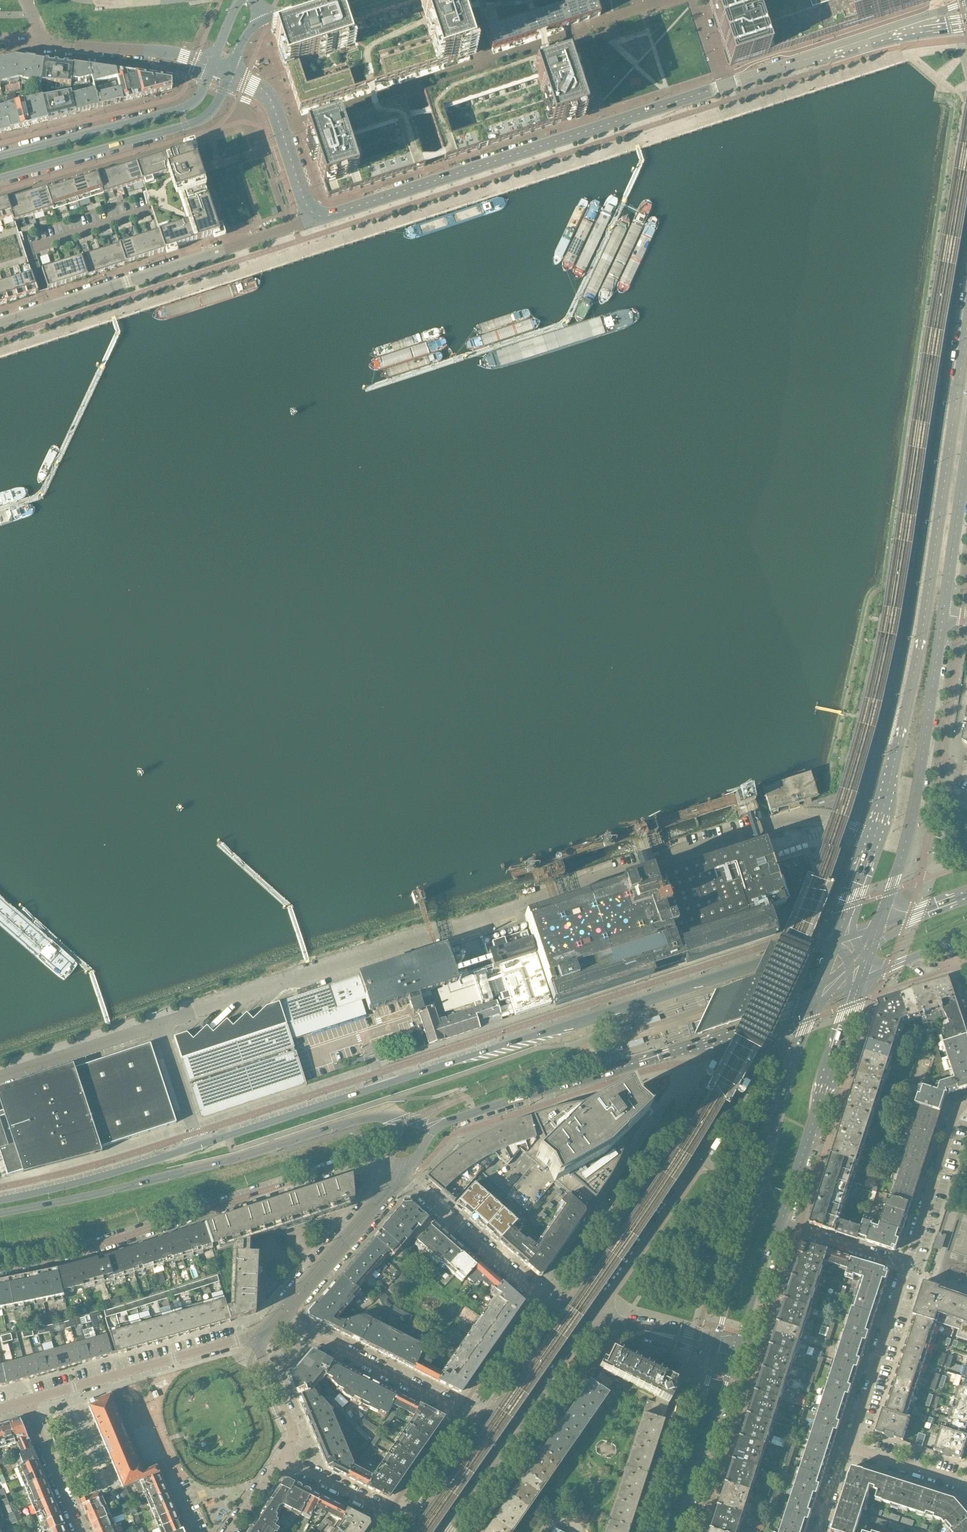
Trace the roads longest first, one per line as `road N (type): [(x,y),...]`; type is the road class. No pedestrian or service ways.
road 1 (unclassified): [(160,1026),(780,821),(820,818),(860,829)]
road 2 (secondary): [(814,944),(201,1144)]
road 3 (residential): [(311,222),(904,31)]
road 4 (secondary): [(966,340),(919,656),(876,838)]
road 5 (residential): [(595,1318),(703,1163),(676,1141),(563,1307)]
road 6 (residential): [(0,1268),(88,1249),(359,1159),(377,1159),(399,1174)]
road 7 (secondary): [(0,1214),(387,1119)]
road 8 (secondary): [(441,1125),(739,1032)]
road 9 (residential): [(296,227),(0,323)]
road 10 (secondary): [(789,1068),(716,1343)]
road 11 (secondary): [(890,892),(921,785),(946,615)]
road 12 (tertiary): [(0,179),(196,122),(213,108),(229,75)]
road 13 (residential): [(447,1531),(595,1318)]
road 14 (secondary): [(777,1224),(863,983)]
road 15 (residential): [(23,1402),(235,1340),(257,1343)]
road 16 (tertiary): [(210,68),(194,101),(182,109),(0,156)]
road 17 (residential): [(482,1422),(279,1317)]
road 18 (residential): [(210,68),(167,54),(0,38)]
road 19 (residential): [(563,1307),(538,1297),(399,1174)]
road 20 (secondary): [(201,1144),(0,1200)]
road 21 (residential): [(849,1447),(906,1265)]
road 22 (residential): [(279,1317),(399,1174)]
road 23 (secondary): [(678,1531),(735,1354)]
road 24 (secondary): [(714,1355),(660,1531)]
road 25 (residential): [(229,75),(271,100),(311,222)]
road 26 (residential): [(906,1265),(956,1114),(966,1105)]
road 27 (unclassified): [(160,1026),(0,1075)]
road 28 (secondary): [(946,615),(966,465)]
road 29 (residential): [(412,1527),(286,1460)]
road 30 (residential): [(563,1307),(482,1422)]
road 31 (residential): [(78,1531),(23,1402)]
road 32 (secondary): [(735,1354),(777,1224)]
road 33 (residential): [(777,1224),(906,1265)]
road 34 (residential): [(482,1422),(412,1527)]
road 35 (residential): [(286,1460),(294,1428),(257,1343)]
road 36 (unclassified): [(160,1026),(201,1144)]
road 37 (residential): [(966,1486),(849,1447)]

